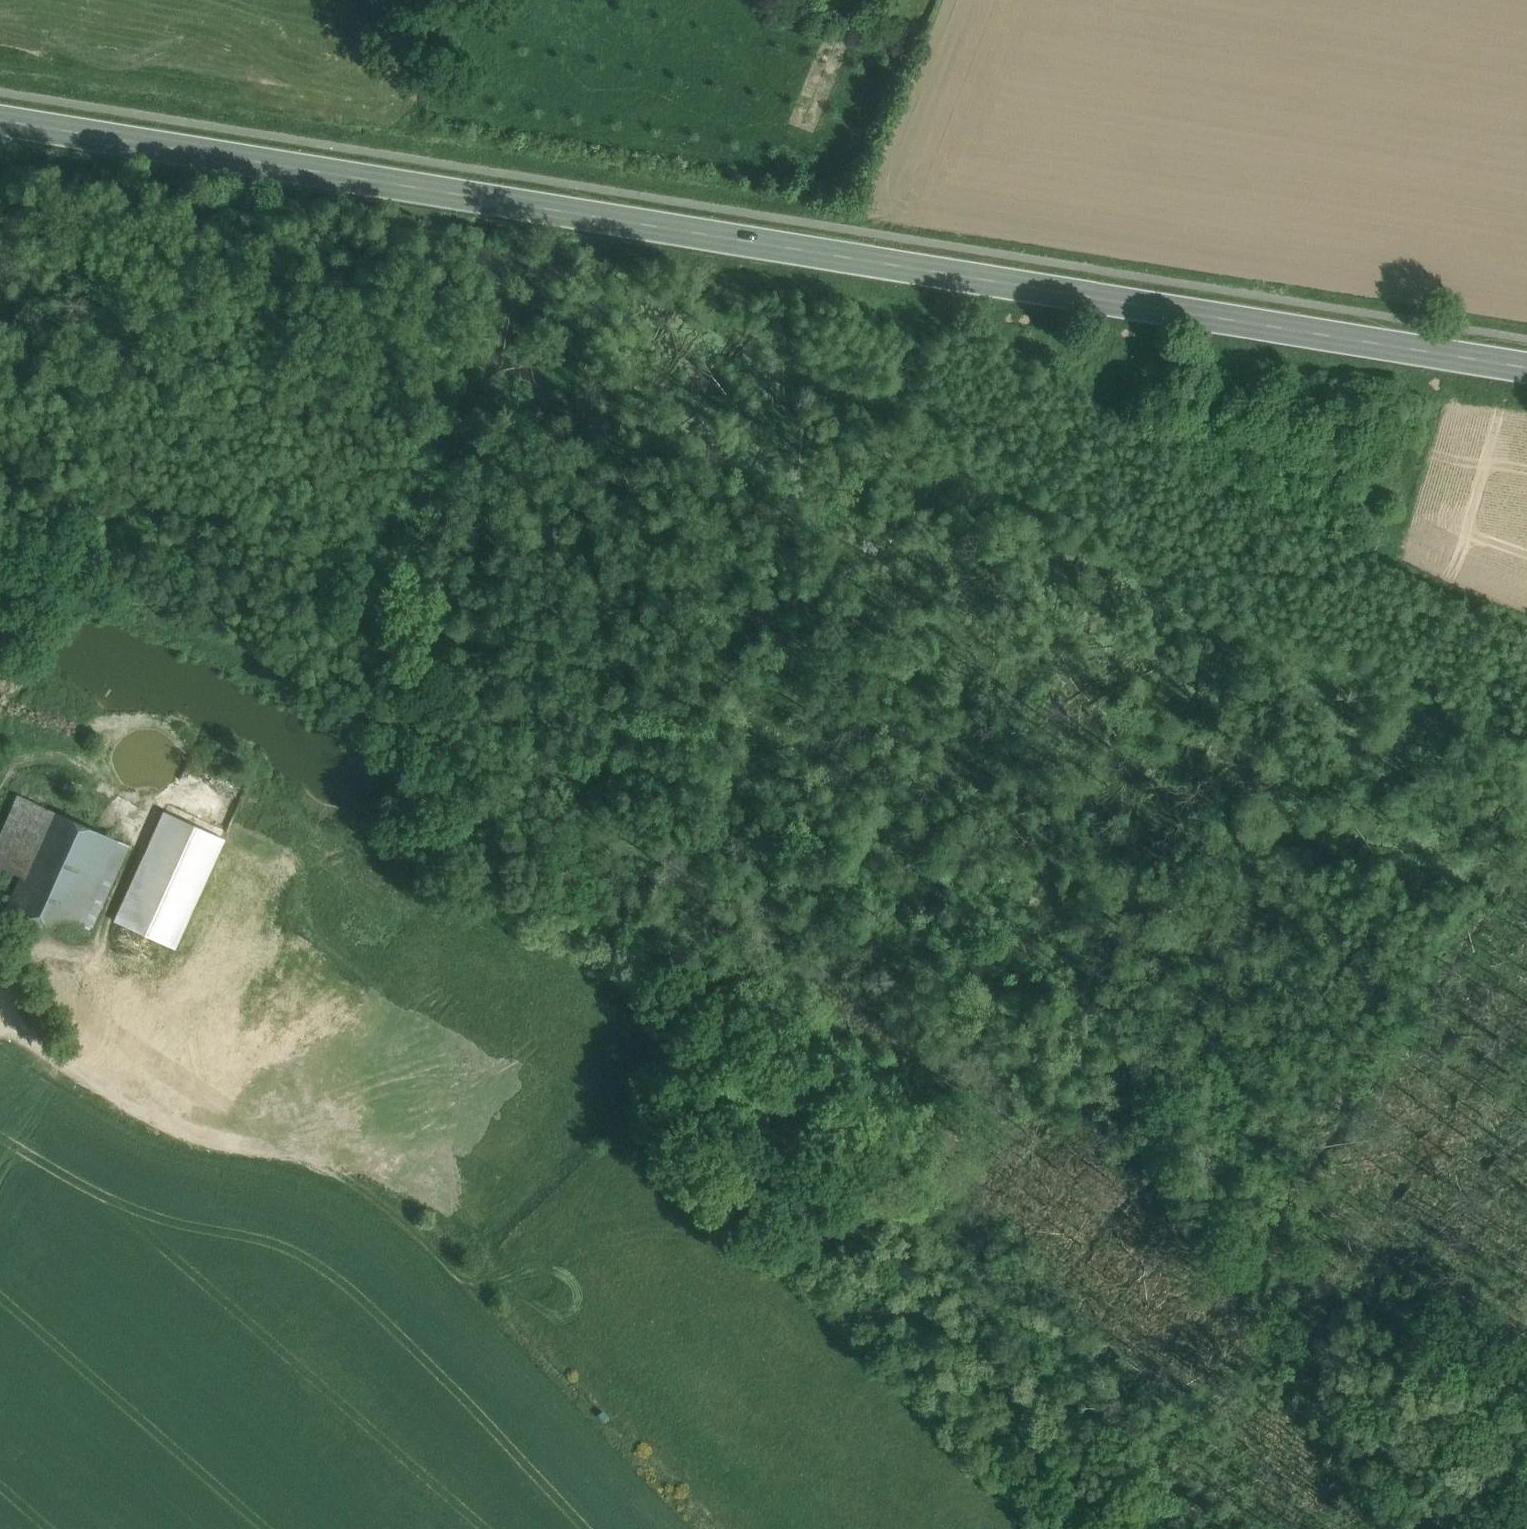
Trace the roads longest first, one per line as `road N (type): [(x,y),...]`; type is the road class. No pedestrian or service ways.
road 1 (secondary): [(1526,369),(0,121)]
road 2 (unclassified): [(0,1026),(194,1129)]

